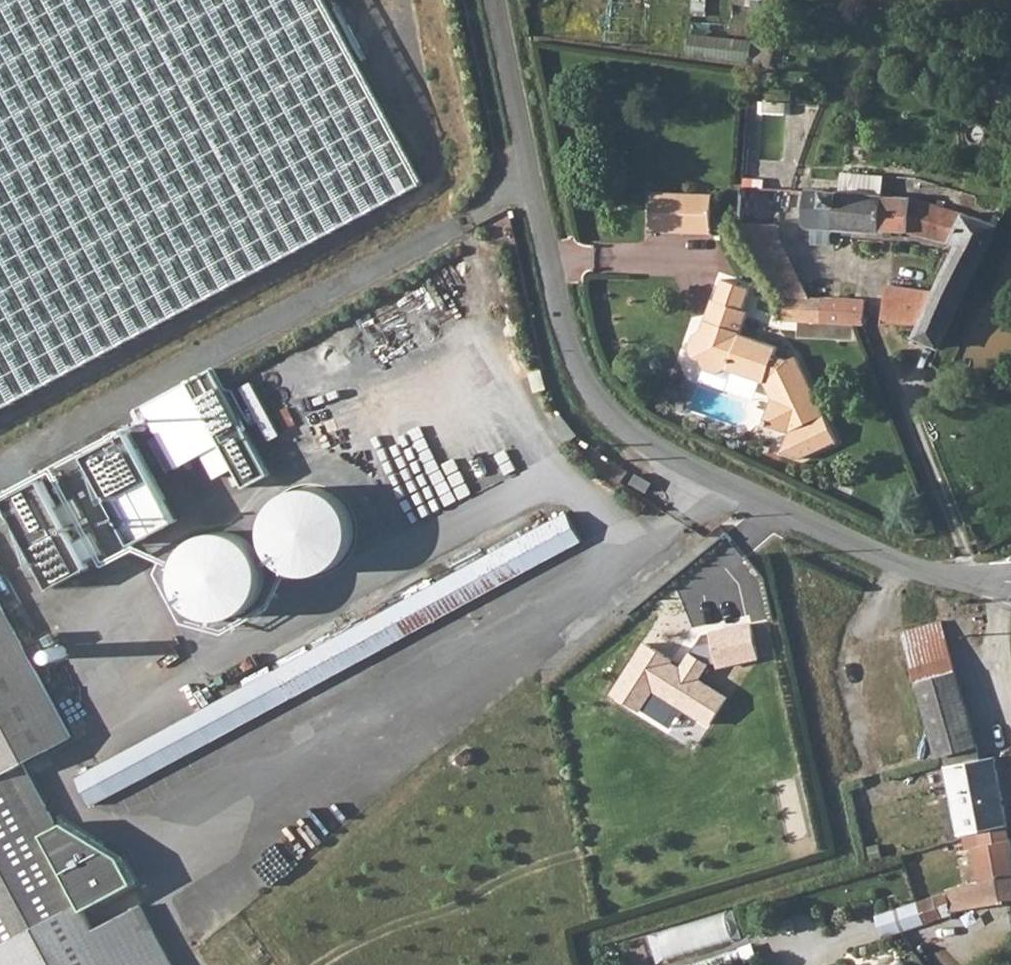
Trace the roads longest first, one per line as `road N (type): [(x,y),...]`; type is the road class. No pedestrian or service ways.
road 1 (unclassified): [(1010,585),(878,557),(647,451),(604,420),(572,360),(495,0)]

